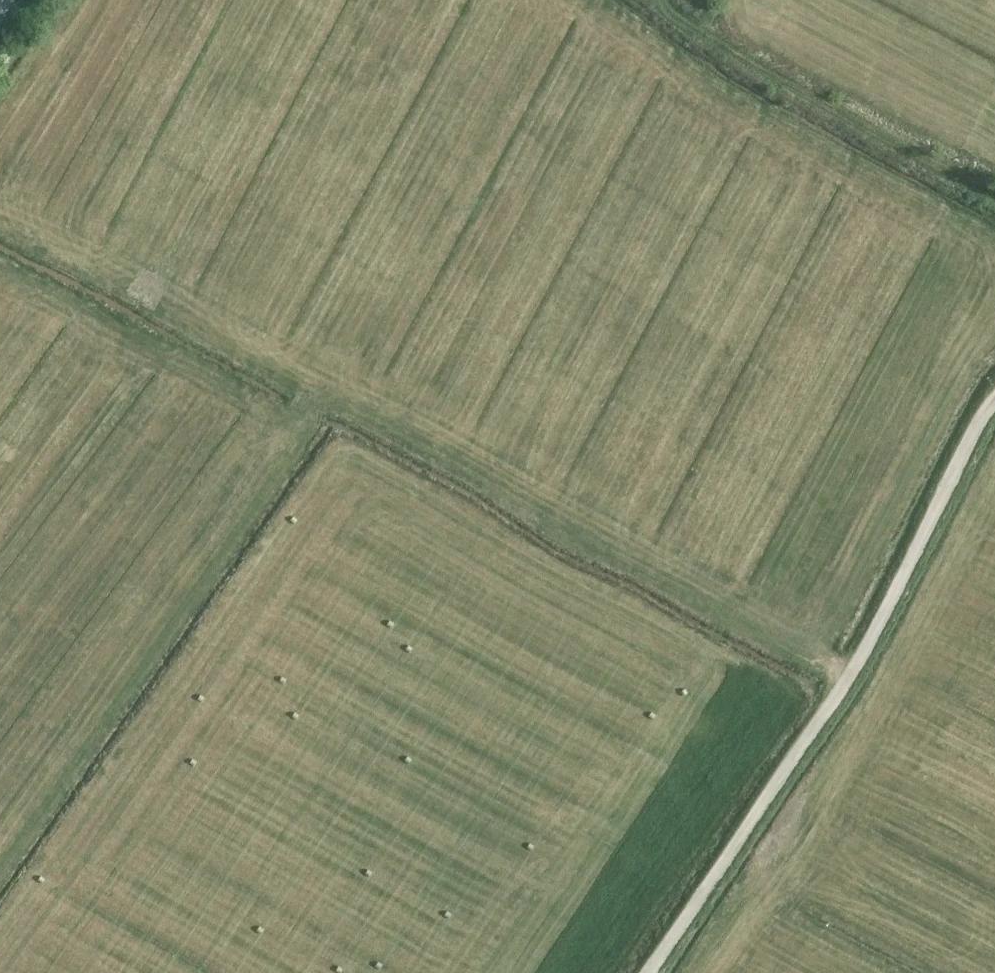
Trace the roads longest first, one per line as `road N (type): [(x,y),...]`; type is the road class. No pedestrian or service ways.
road 1 (track): [(650,972),(828,710),(994,401)]

